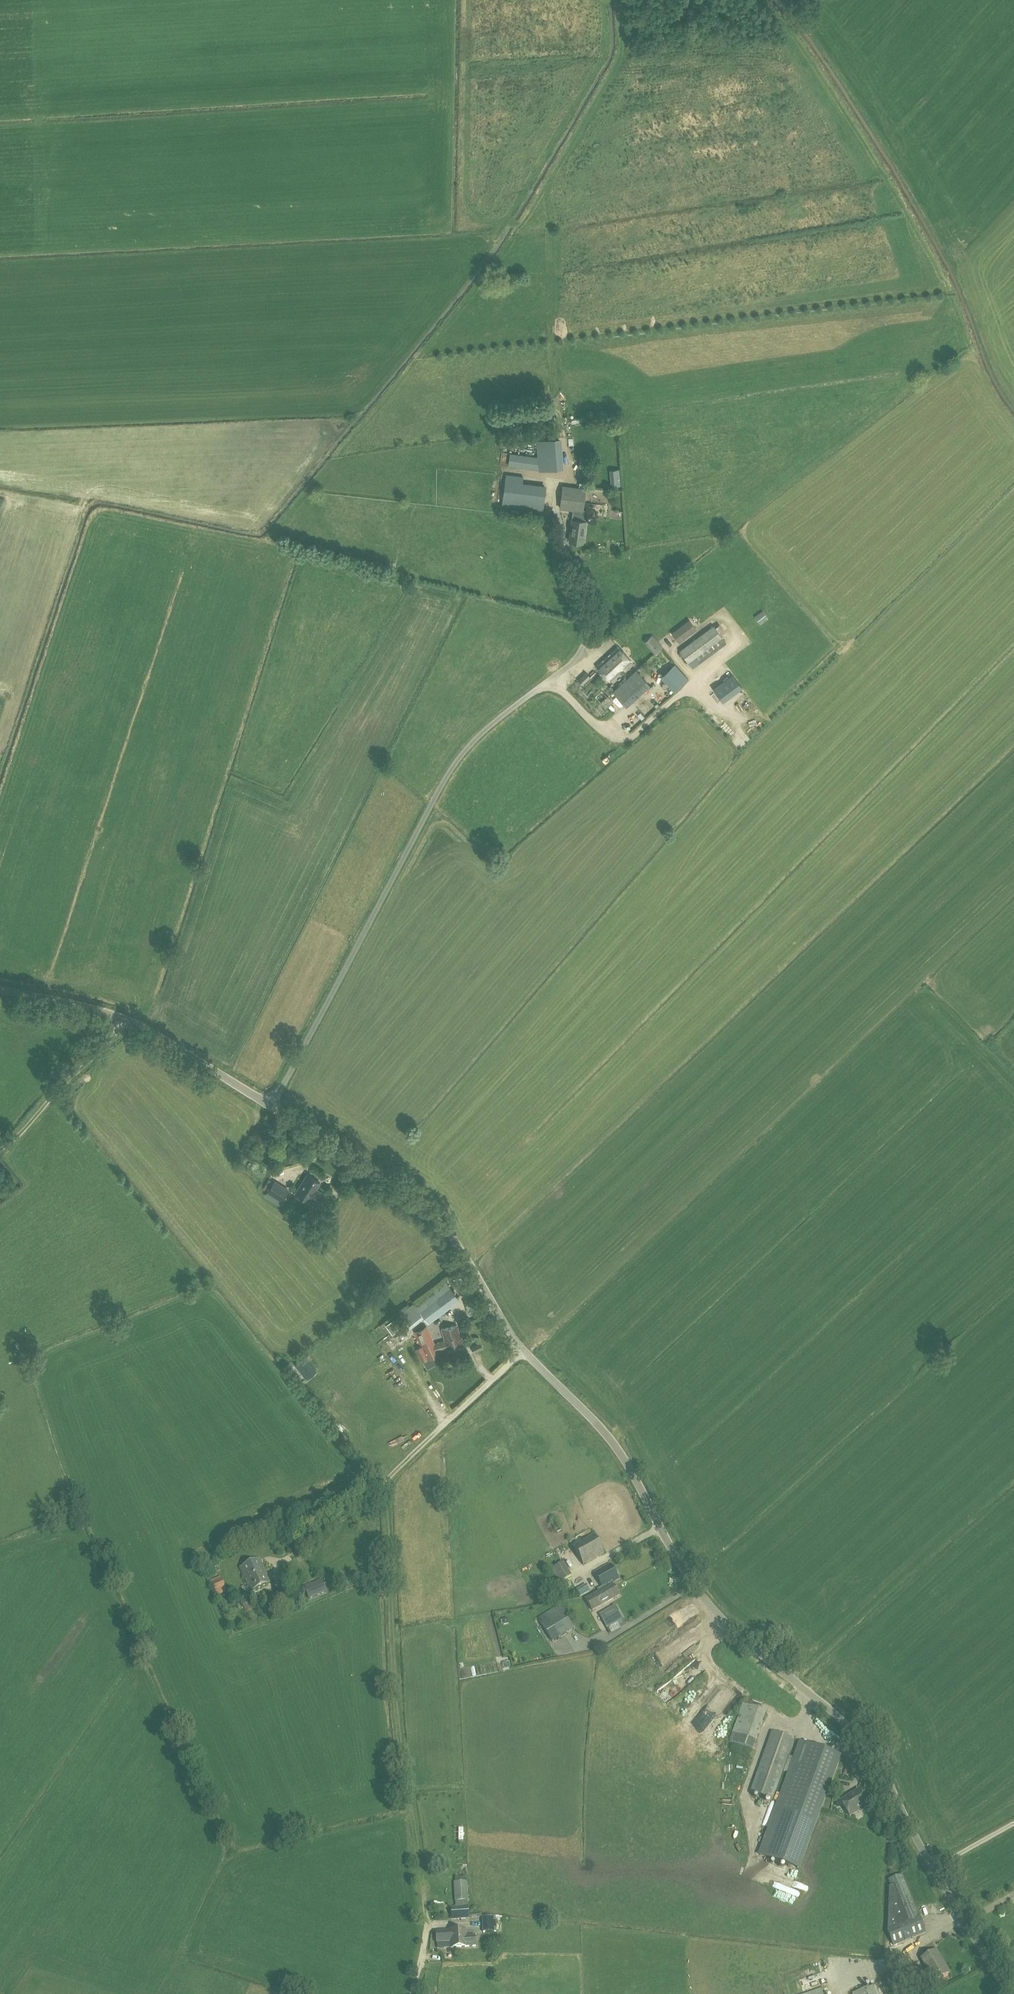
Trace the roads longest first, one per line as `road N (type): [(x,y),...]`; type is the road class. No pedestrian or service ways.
road 1 (unclassified): [(1008,1993),(864,1741),(704,1598),(620,1452),(523,1350),(431,1214),(150,1032),(100,1011),(0,990)]
road 2 (track): [(411,1993),(426,1909),(398,1722),(384,1481),(925,973),(986,1036),(1013,1007)]

